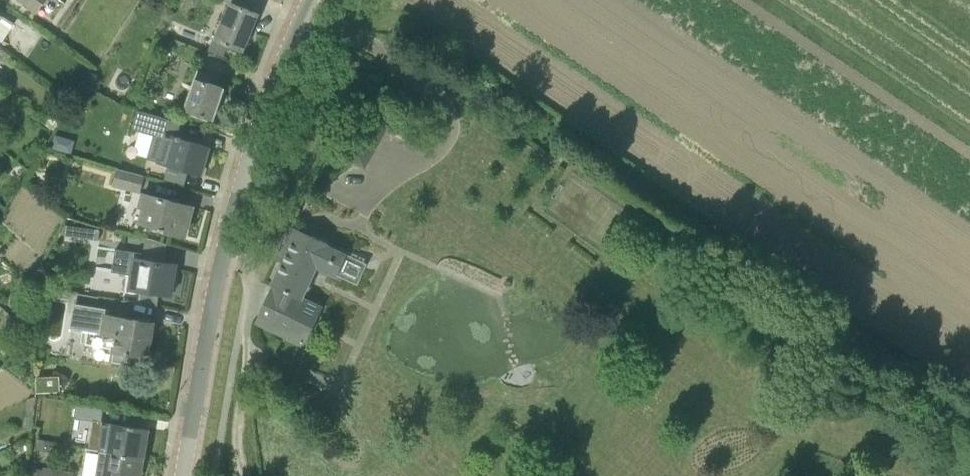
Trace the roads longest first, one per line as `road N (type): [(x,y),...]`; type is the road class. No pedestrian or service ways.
road 1 (secondary): [(184,475),(240,198),(312,0)]

